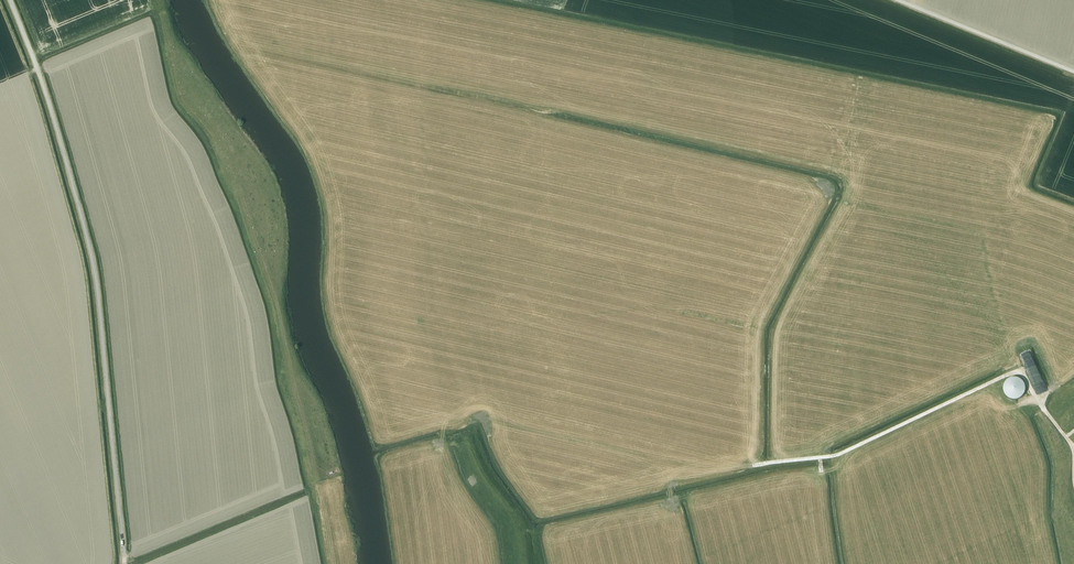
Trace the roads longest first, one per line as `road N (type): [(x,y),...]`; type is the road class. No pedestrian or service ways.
road 1 (unclassified): [(124,563),(94,270),(51,112),(9,0)]

